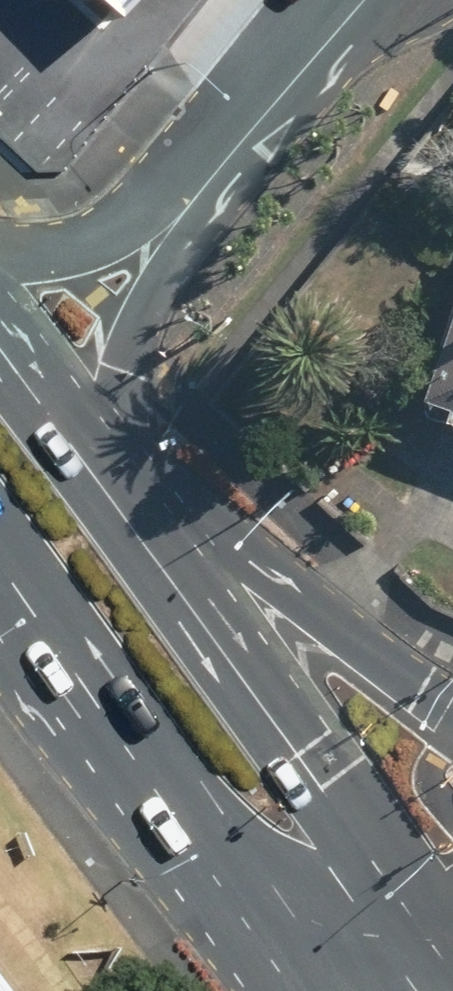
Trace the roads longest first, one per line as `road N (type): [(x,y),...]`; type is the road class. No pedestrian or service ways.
road 1 (primary): [(321,990),(0,597)]
road 2 (primary): [(166,556),(302,752),(452,944)]
road 3 (primary): [(166,556),(452,713)]
road 4 (residential): [(192,206),(127,368),(105,481)]
road 5 (residential): [(363,0),(192,206)]
road 6 (residential): [(0,260),(59,257),(192,206)]
road 7 (primary): [(0,353),(105,481)]

